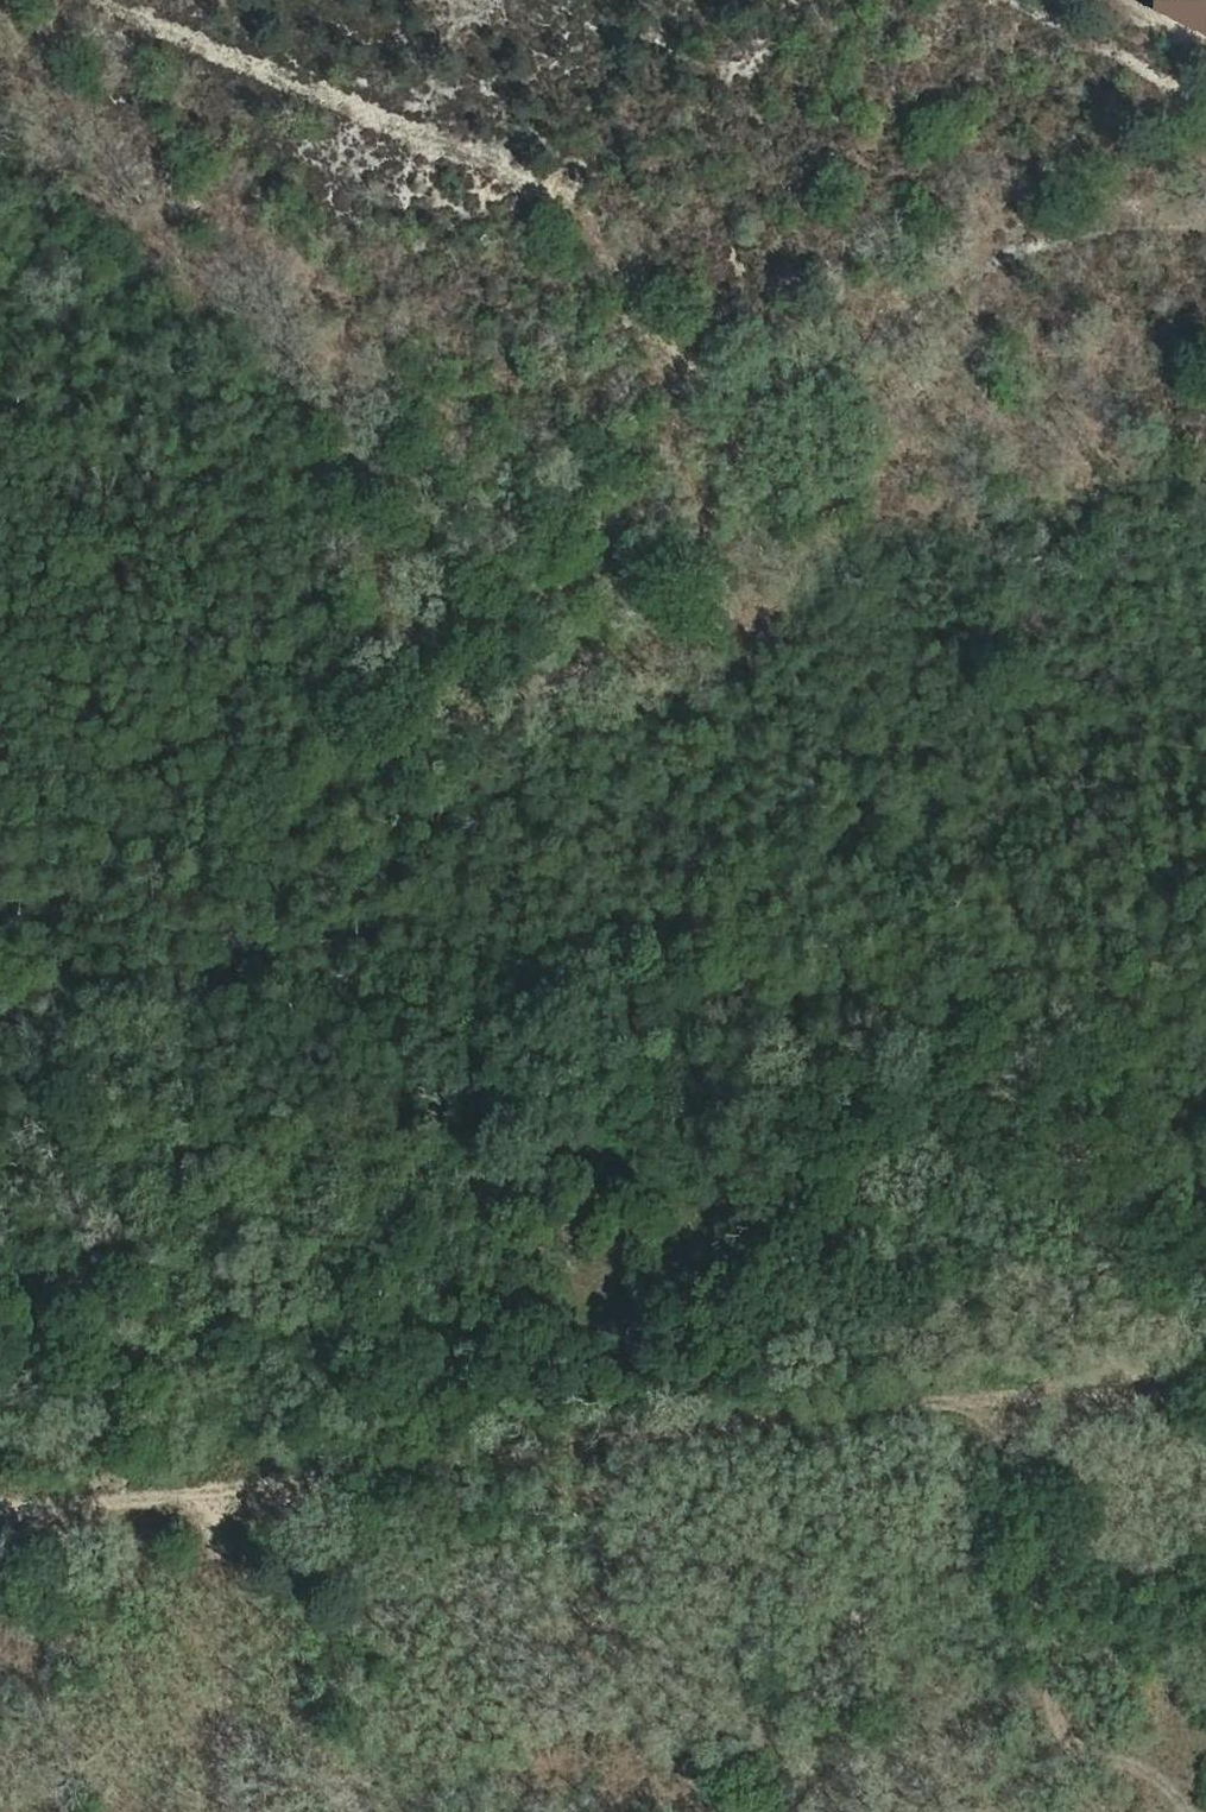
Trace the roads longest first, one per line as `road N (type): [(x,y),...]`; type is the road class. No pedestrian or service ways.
road 1 (track): [(0,1501),(929,1404),(971,1414),(1009,1450),(1045,1534),(1058,1731),(1079,1749),(1134,1767),(1189,1811)]

